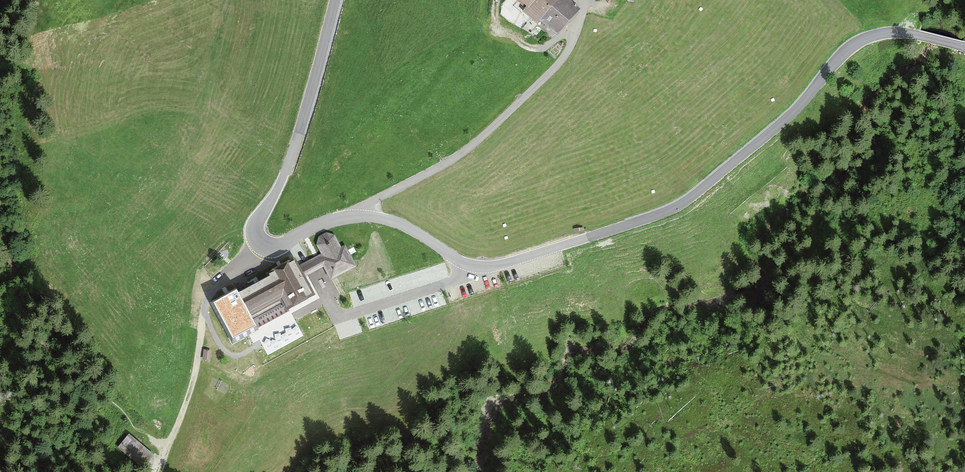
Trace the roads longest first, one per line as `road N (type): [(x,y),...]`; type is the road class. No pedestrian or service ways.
road 1 (unclassified): [(472,266),(508,262),(677,207),(778,127),(859,41),(902,32),(964,47)]
road 2 (track): [(355,216),(474,145),(566,55),(584,0)]
road 3 (unclassified): [(261,243),(255,224),(293,152),(335,0)]
road 4 (track): [(356,312),(340,315),(324,301),(237,355),(218,342),(206,312)]
road 5 (track): [(167,448),(190,391),(206,312)]
road 6 (unclassified): [(472,266),(397,222),(355,216)]

